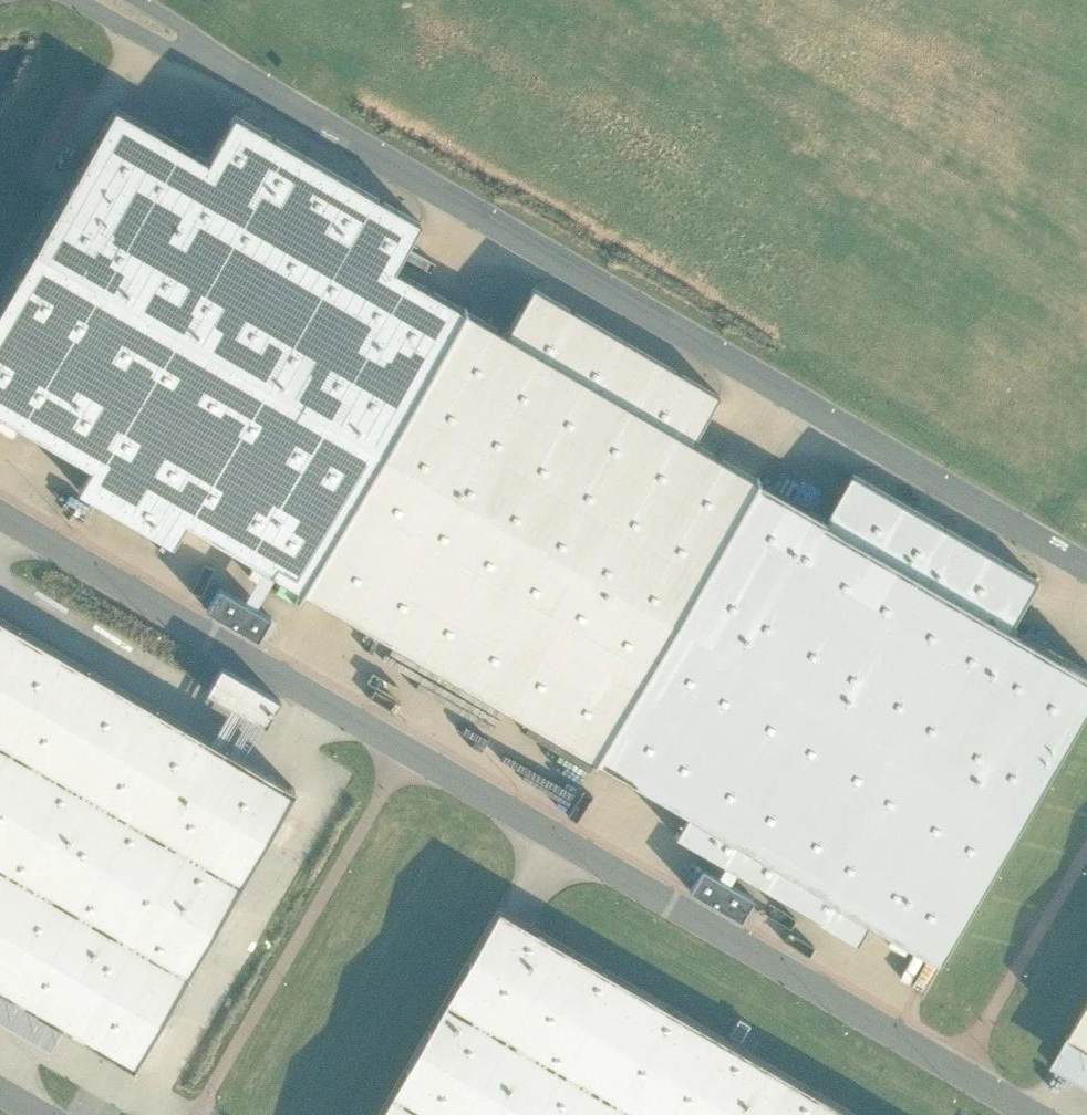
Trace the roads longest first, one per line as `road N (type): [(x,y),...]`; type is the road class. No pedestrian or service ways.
road 1 (residential): [(0,507),(1035,1114)]
road 2 (residential): [(1086,567),(252,78)]
road 3 (residential): [(74,0),(173,52),(252,78)]
road 4 (residential): [(252,78),(138,0)]

